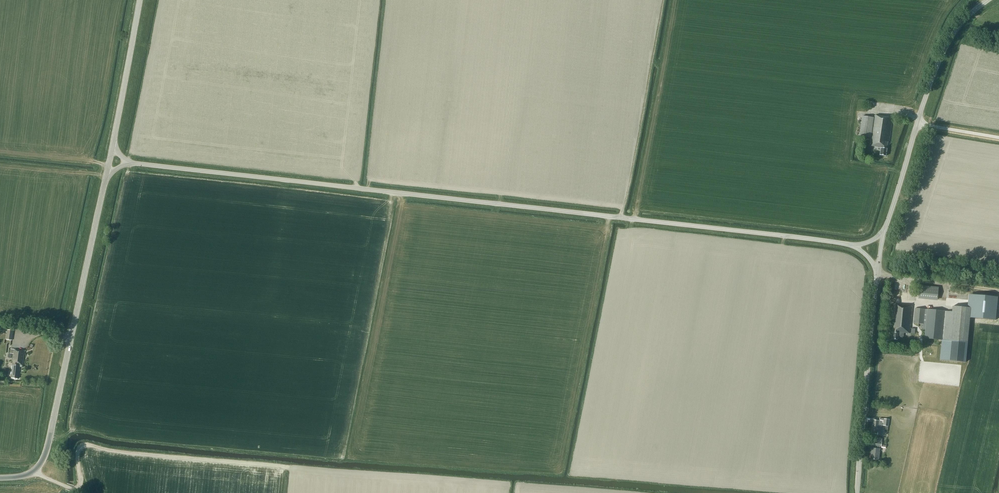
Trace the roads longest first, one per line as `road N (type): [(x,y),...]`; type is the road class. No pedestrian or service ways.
road 1 (unclassified): [(853,245),(131,163)]
road 2 (secondary): [(47,450),(106,177)]
road 3 (tertiary): [(885,231),(937,64),(961,24),(989,0)]
road 4 (tertiary): [(857,492),(877,271)]
road 5 (secondary): [(113,142),(140,0)]

